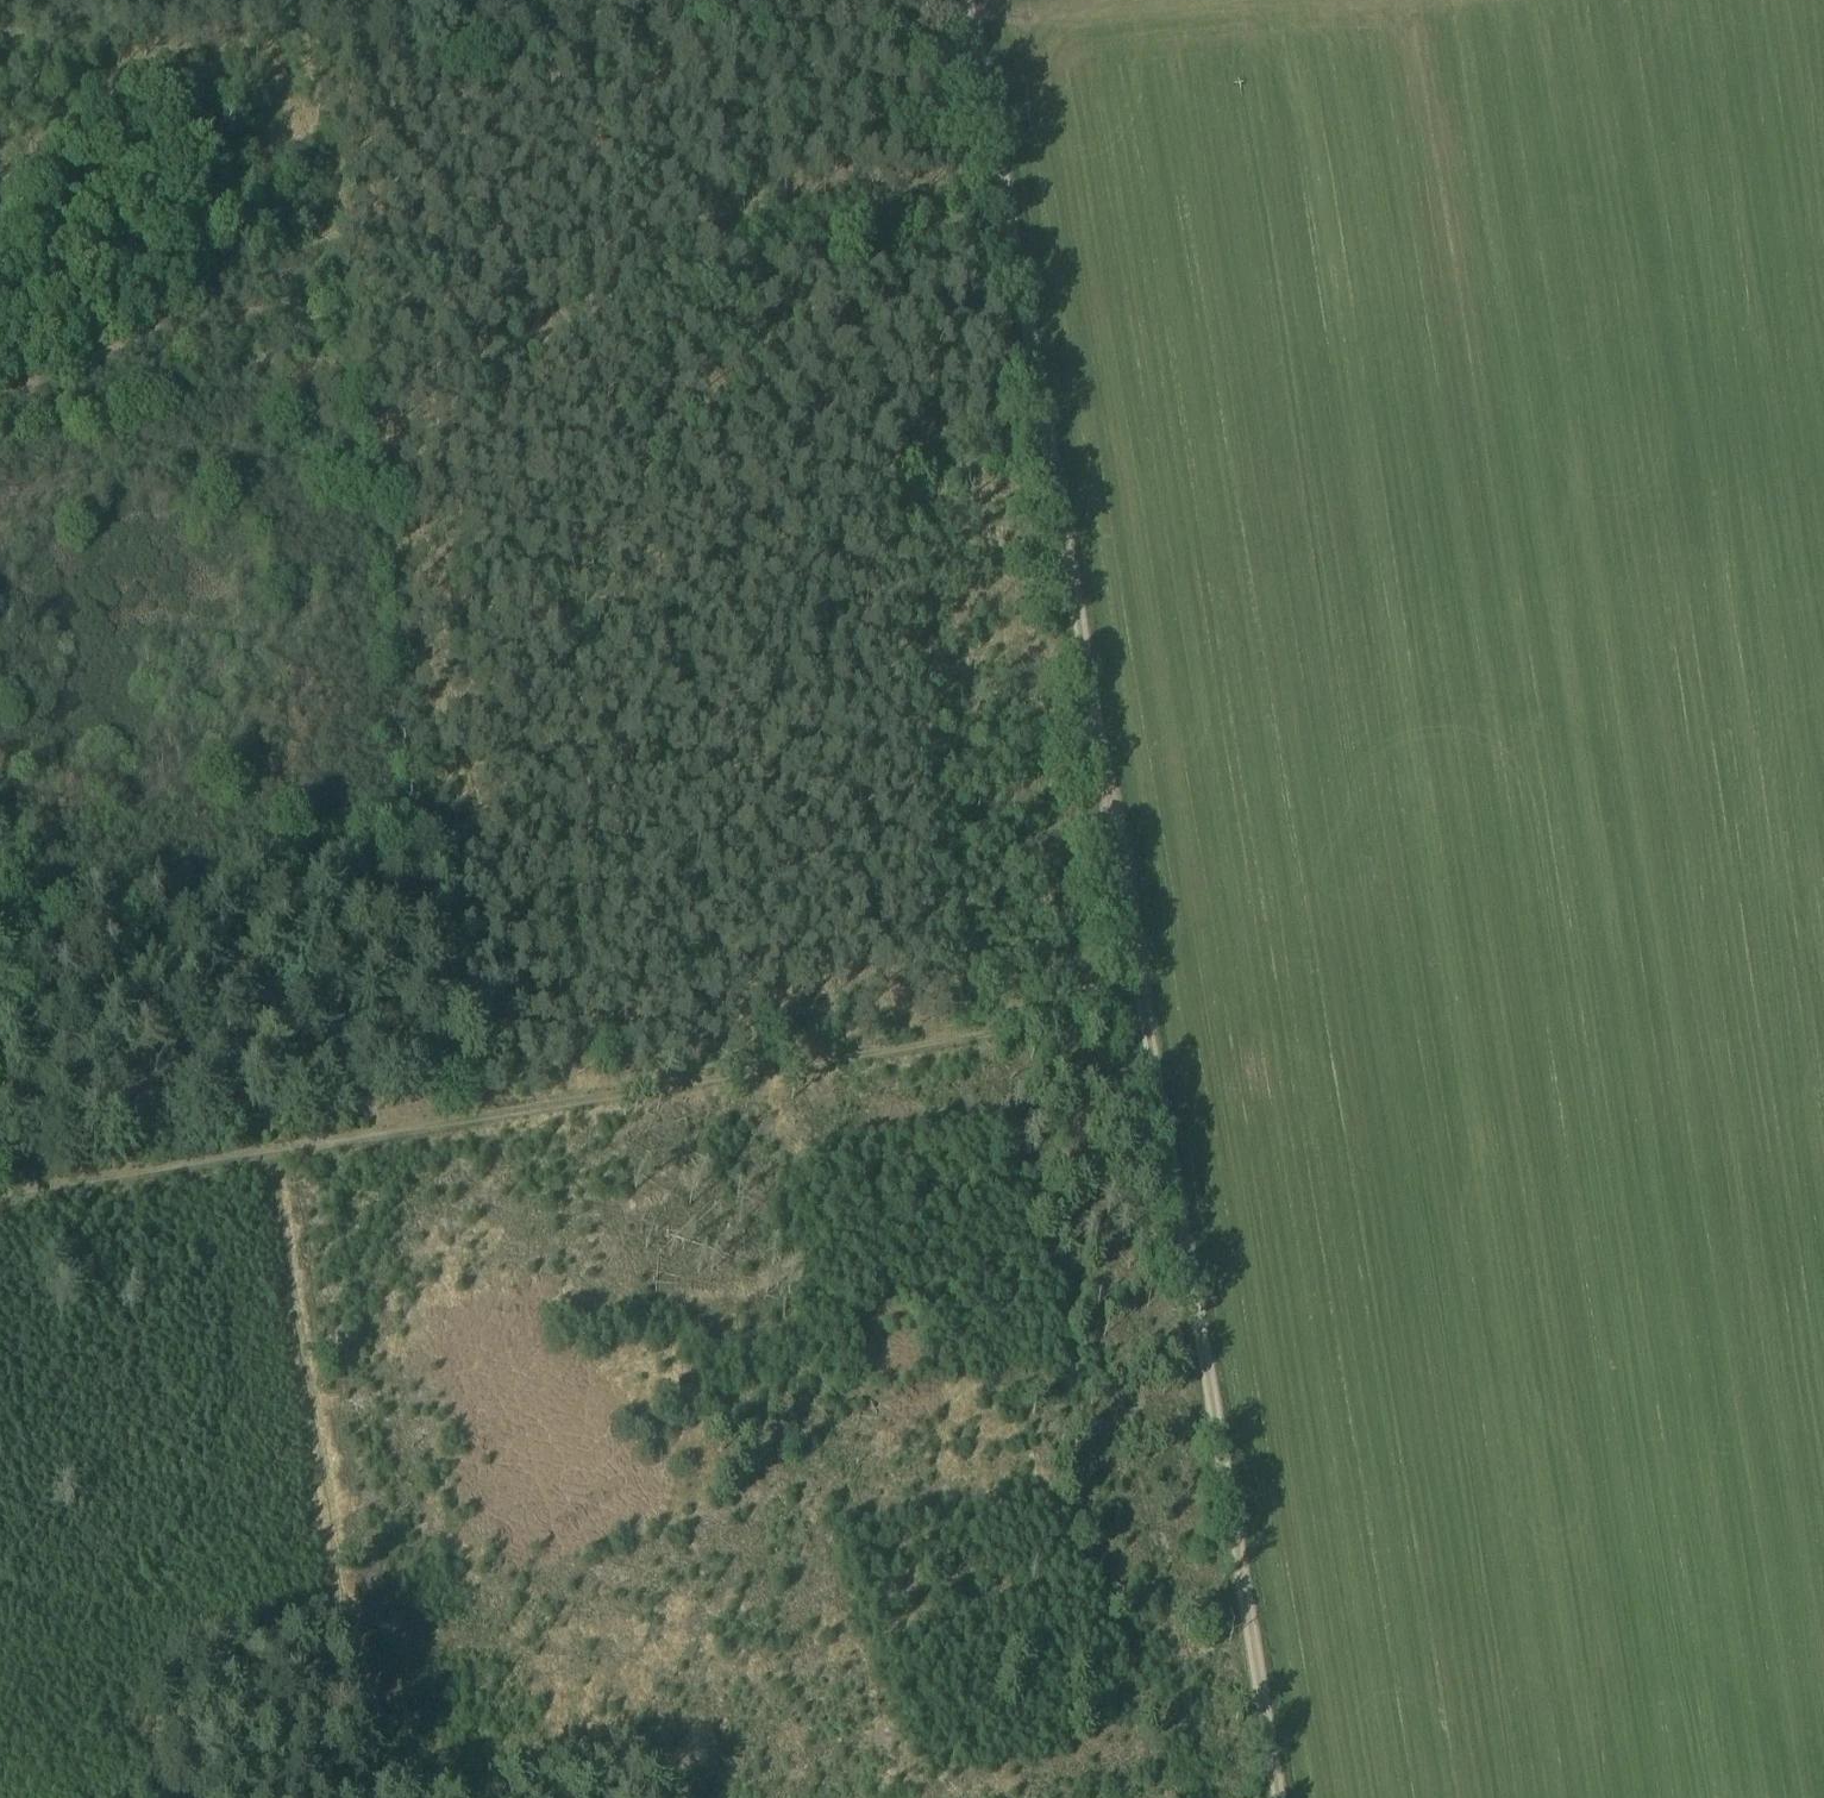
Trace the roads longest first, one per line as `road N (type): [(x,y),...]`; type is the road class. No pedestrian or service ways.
road 1 (track): [(1147,986),(0,1192)]
road 2 (track): [(1147,986),(972,0)]
road 3 (track): [(1283,1797),(1147,986)]

